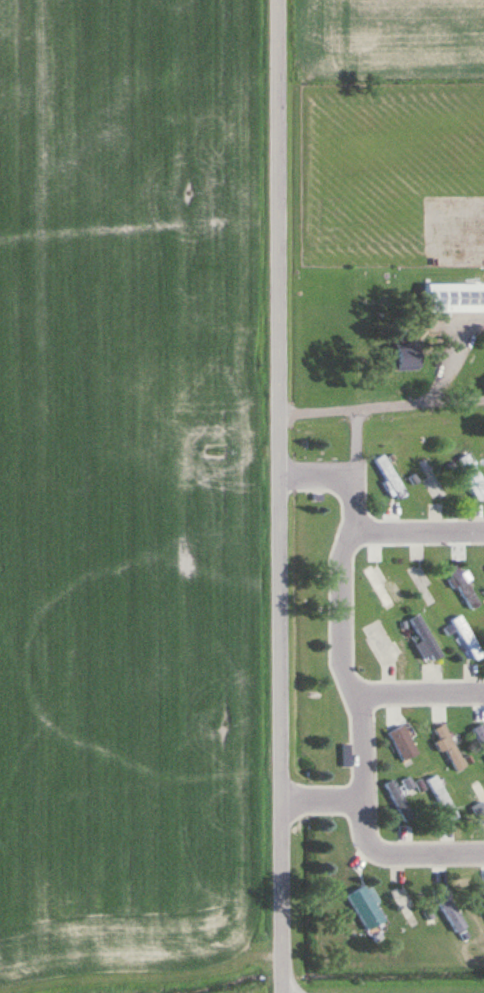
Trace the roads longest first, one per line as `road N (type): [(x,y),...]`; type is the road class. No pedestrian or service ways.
road 1 (residential): [(283,992),(273,0)]
road 2 (residential): [(363,802),(363,716),(343,665),(341,555),(353,532),(371,532)]
road 3 (residential): [(363,802),(365,842),(373,850),(483,854)]
road 4 (residential): [(357,695),(483,693)]

